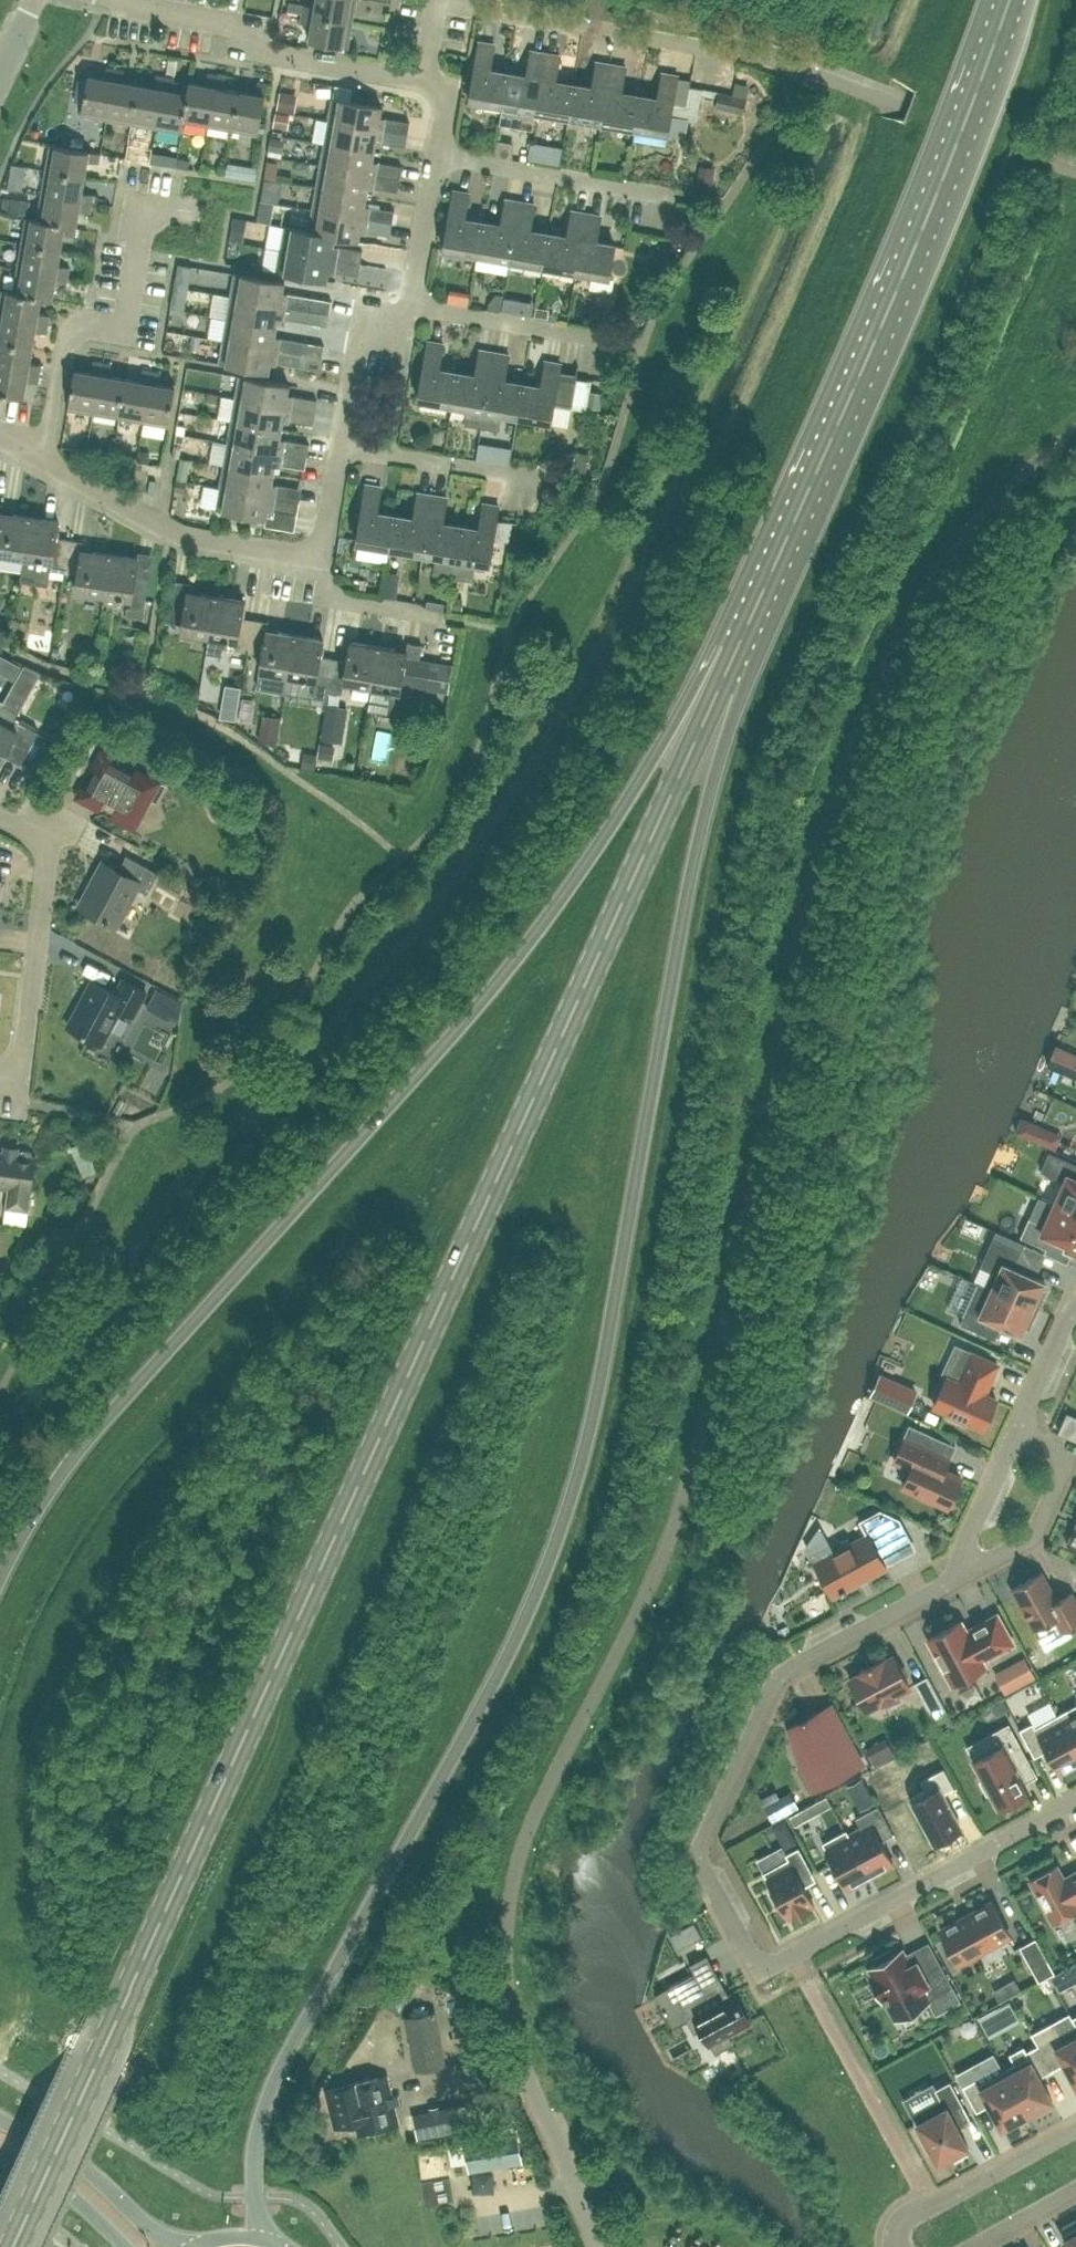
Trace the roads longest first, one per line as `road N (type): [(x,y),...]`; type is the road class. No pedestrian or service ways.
road 1 (primary): [(13,2246),(768,572)]
road 2 (primary): [(259,2235),(255,2154),(266,2103),(486,1699),(538,1590),(576,1483),(689,893),(768,572)]
road 3 (primary): [(768,572),(540,926),(132,1384),(77,1452),(0,1578)]
road 4 (residential): [(1075,1799),(762,1971),(696,1850),(779,1674),(950,1580)]
road 5 (primary): [(768,572),(953,154),(1007,0)]
road 6 (residential): [(808,70),(443,0)]
road 7 (residential): [(44,460),(67,338),(86,325),(123,327),(143,205),(176,210)]
road 8 (residential): [(428,81),(264,48),(258,27),(128,0)]
road 9 (residential): [(0,1075),(17,1078),(52,850),(0,819)]
road 10 (residential): [(44,460),(179,532),(319,556)]
road 11 (residential): [(598,2246),(518,2043),(509,1992)]
road 12 (residential): [(666,193),(438,156)]
road 13 (residential): [(950,1580),(1031,1536),(1063,1457),(1015,1434)]
road 14 (residential): [(510,624),(324,595),(319,556)]
road 15 (residential): [(898,2246),(899,2225),(911,2209),(952,2196),(1075,2128)]
road 16 (secondary): [(178,2246),(92,2174),(0,2119)]
road 17 (residential): [(613,339),(409,308)]
road 18 (residential): [(531,478),(342,445)]
road 19 (residential): [(342,445),(363,329),(409,308)]
road 20 (residential): [(1015,1434),(950,1580)]
road 21 (secondary): [(0,2155),(78,2201),(124,2246)]
road 22 (residential): [(409,308),(438,156)]
road 23 (residential): [(1015,1434),(1075,1307)]
road 24 (residential): [(1075,2185),(968,2246)]

